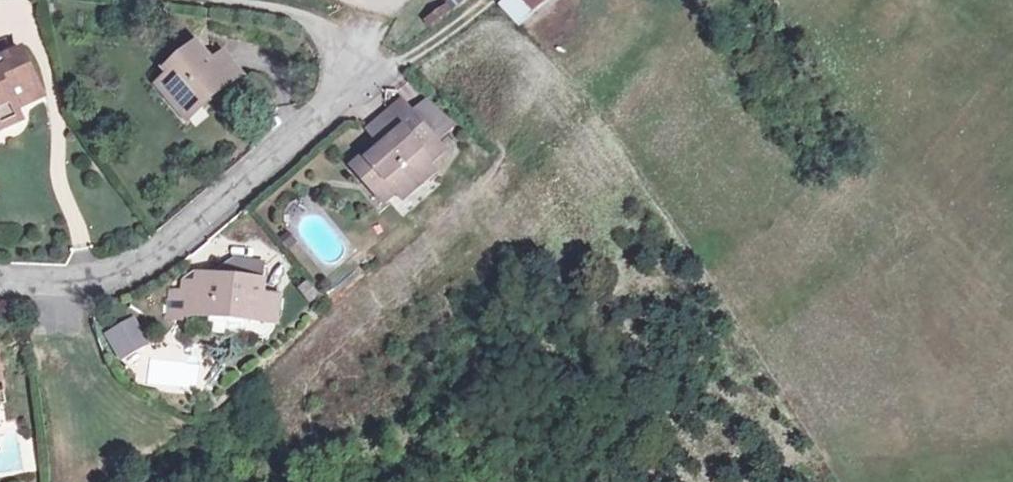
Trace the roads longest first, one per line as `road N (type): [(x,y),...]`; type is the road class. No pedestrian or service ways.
road 1 (residential): [(0,279),(75,285),(168,248),(350,79)]
road 2 (track): [(172,0),(306,21),(346,52),(350,79)]

